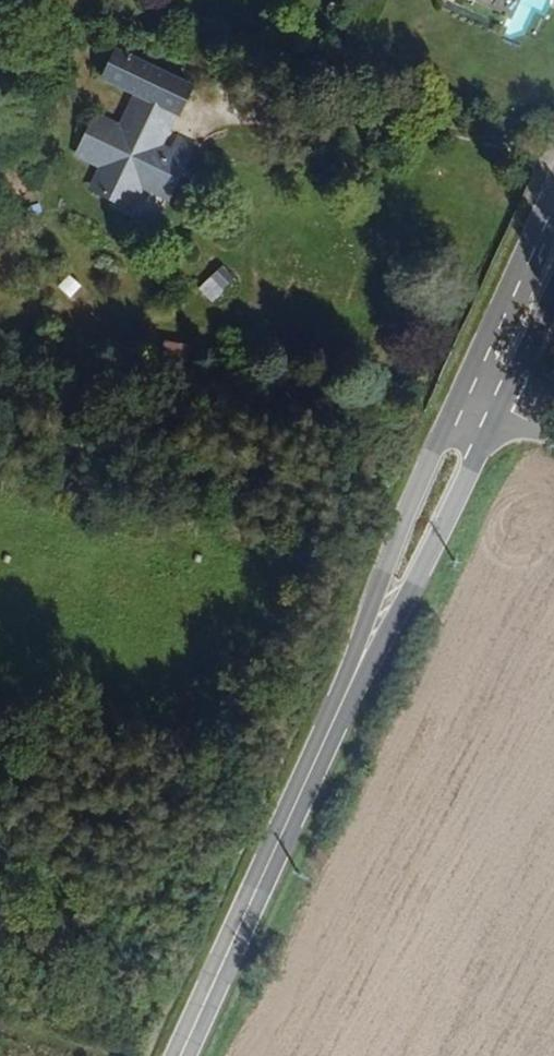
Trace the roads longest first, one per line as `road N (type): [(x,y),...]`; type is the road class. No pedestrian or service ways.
road 1 (secondary): [(183,1055),(361,661)]
road 2 (secondary): [(361,661),(427,562),(502,407)]
road 3 (secondary): [(468,392),(393,557),(361,661)]
road 4 (secondary): [(553,190),(468,392)]
road 5 (secondary): [(502,407),(553,292)]

